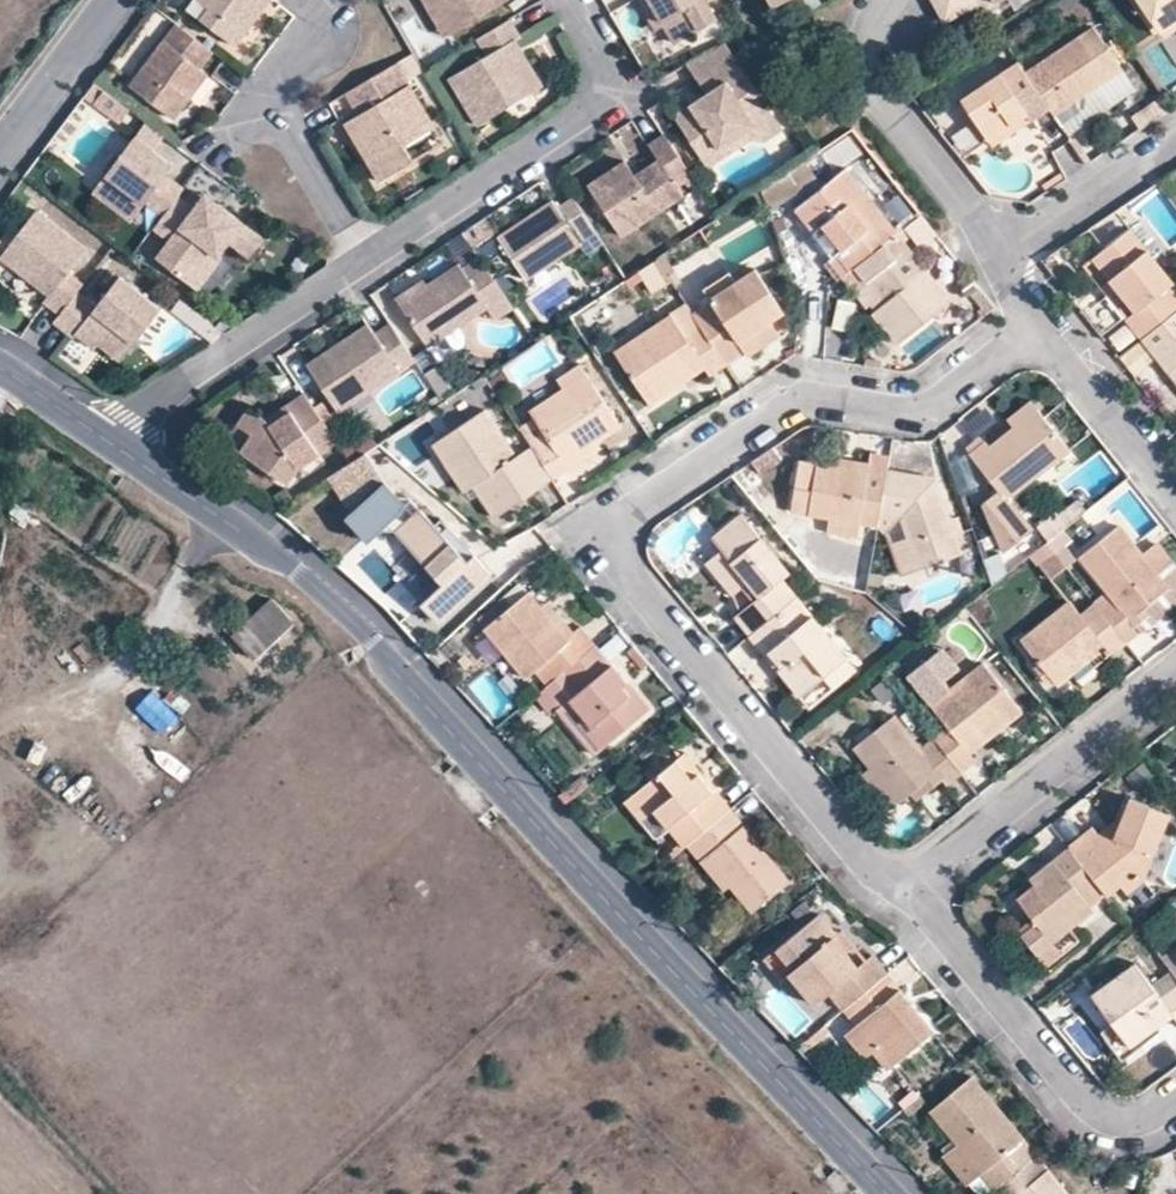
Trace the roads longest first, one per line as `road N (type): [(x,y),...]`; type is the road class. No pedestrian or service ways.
road 1 (tertiary): [(896,1193),(408,670),(251,524),(124,430)]
road 2 (residential): [(1038,323),(929,408),(797,403),(623,510),(615,537),(617,556),(873,861),(901,865),(947,852)]
road 3 (residential): [(568,0),(600,64),(600,87),(574,125),(167,387),(124,430)]
road 4 (residential): [(1175,1096),(1147,1118),(1100,1115),(933,909),(930,891),(947,852)]
road 5 (residential): [(947,852),(1175,672)]
road 6 (residential): [(999,245),(882,86),(877,61),(893,0)]
road 7 (residential): [(1175,494),(1038,323)]
road 8 (residential): [(1175,133),(999,245)]
road 9 (residential): [(116,0),(0,154)]
road 10 (tertiary): [(124,430),(0,356)]

